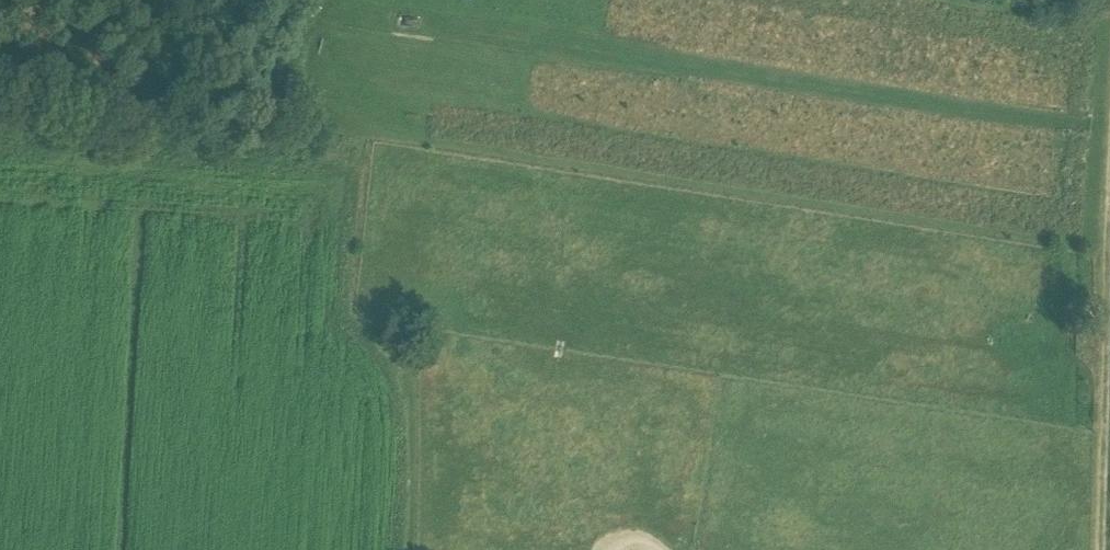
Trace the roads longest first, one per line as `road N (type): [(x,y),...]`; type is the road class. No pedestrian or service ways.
road 1 (track): [(1101,549),(1109,161)]

